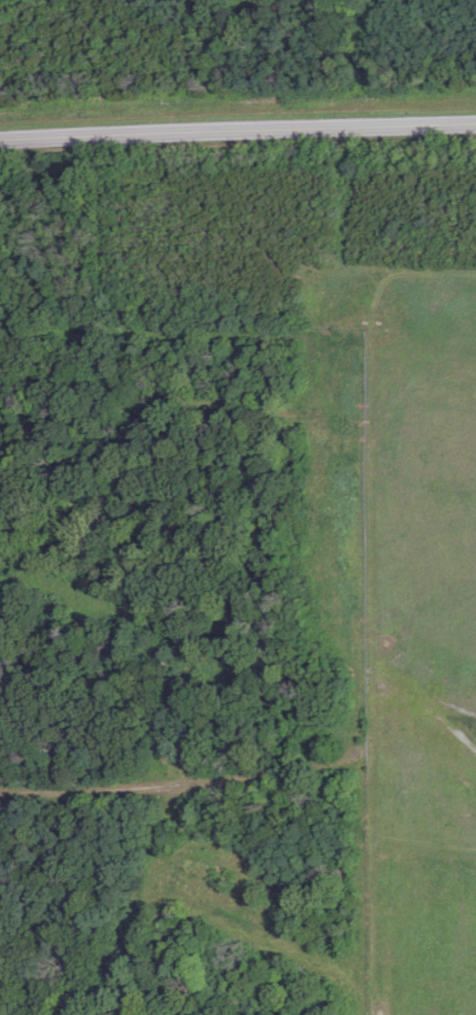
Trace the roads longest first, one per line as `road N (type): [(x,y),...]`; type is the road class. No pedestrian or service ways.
road 1 (track): [(357,1014),(360,851),(348,752),(354,673),(348,636),(322,583),(322,458),(314,429),(279,407),(0,388)]
road 2 (secondary): [(475,122),(0,139)]
road 3 (track): [(0,562),(349,736)]
road 4 (track): [(108,1014),(214,672)]
road 5 (track): [(150,868),(356,979)]

